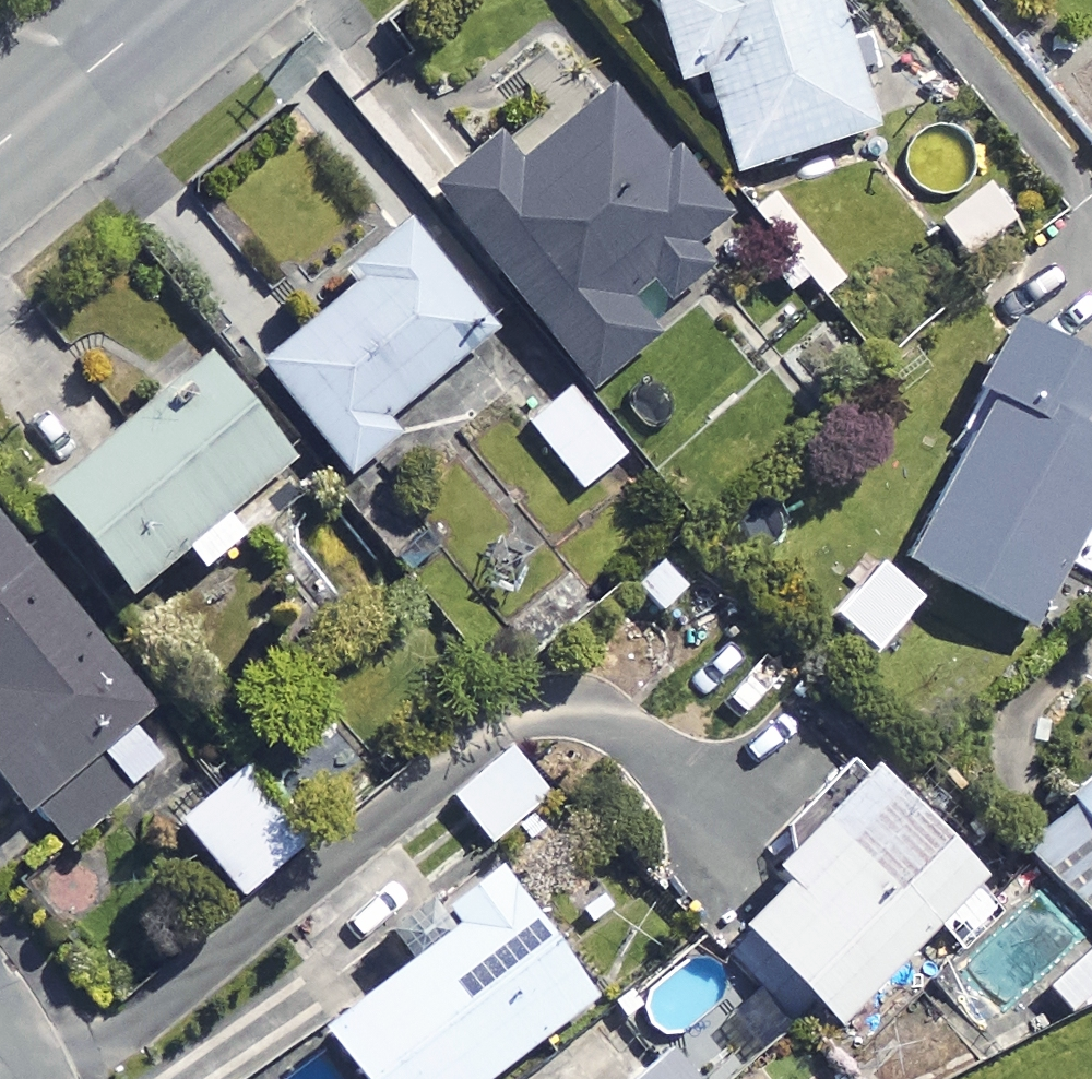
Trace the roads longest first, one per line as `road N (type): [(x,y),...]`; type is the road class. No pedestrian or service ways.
road 1 (tertiary): [(0,141),(171,0)]

